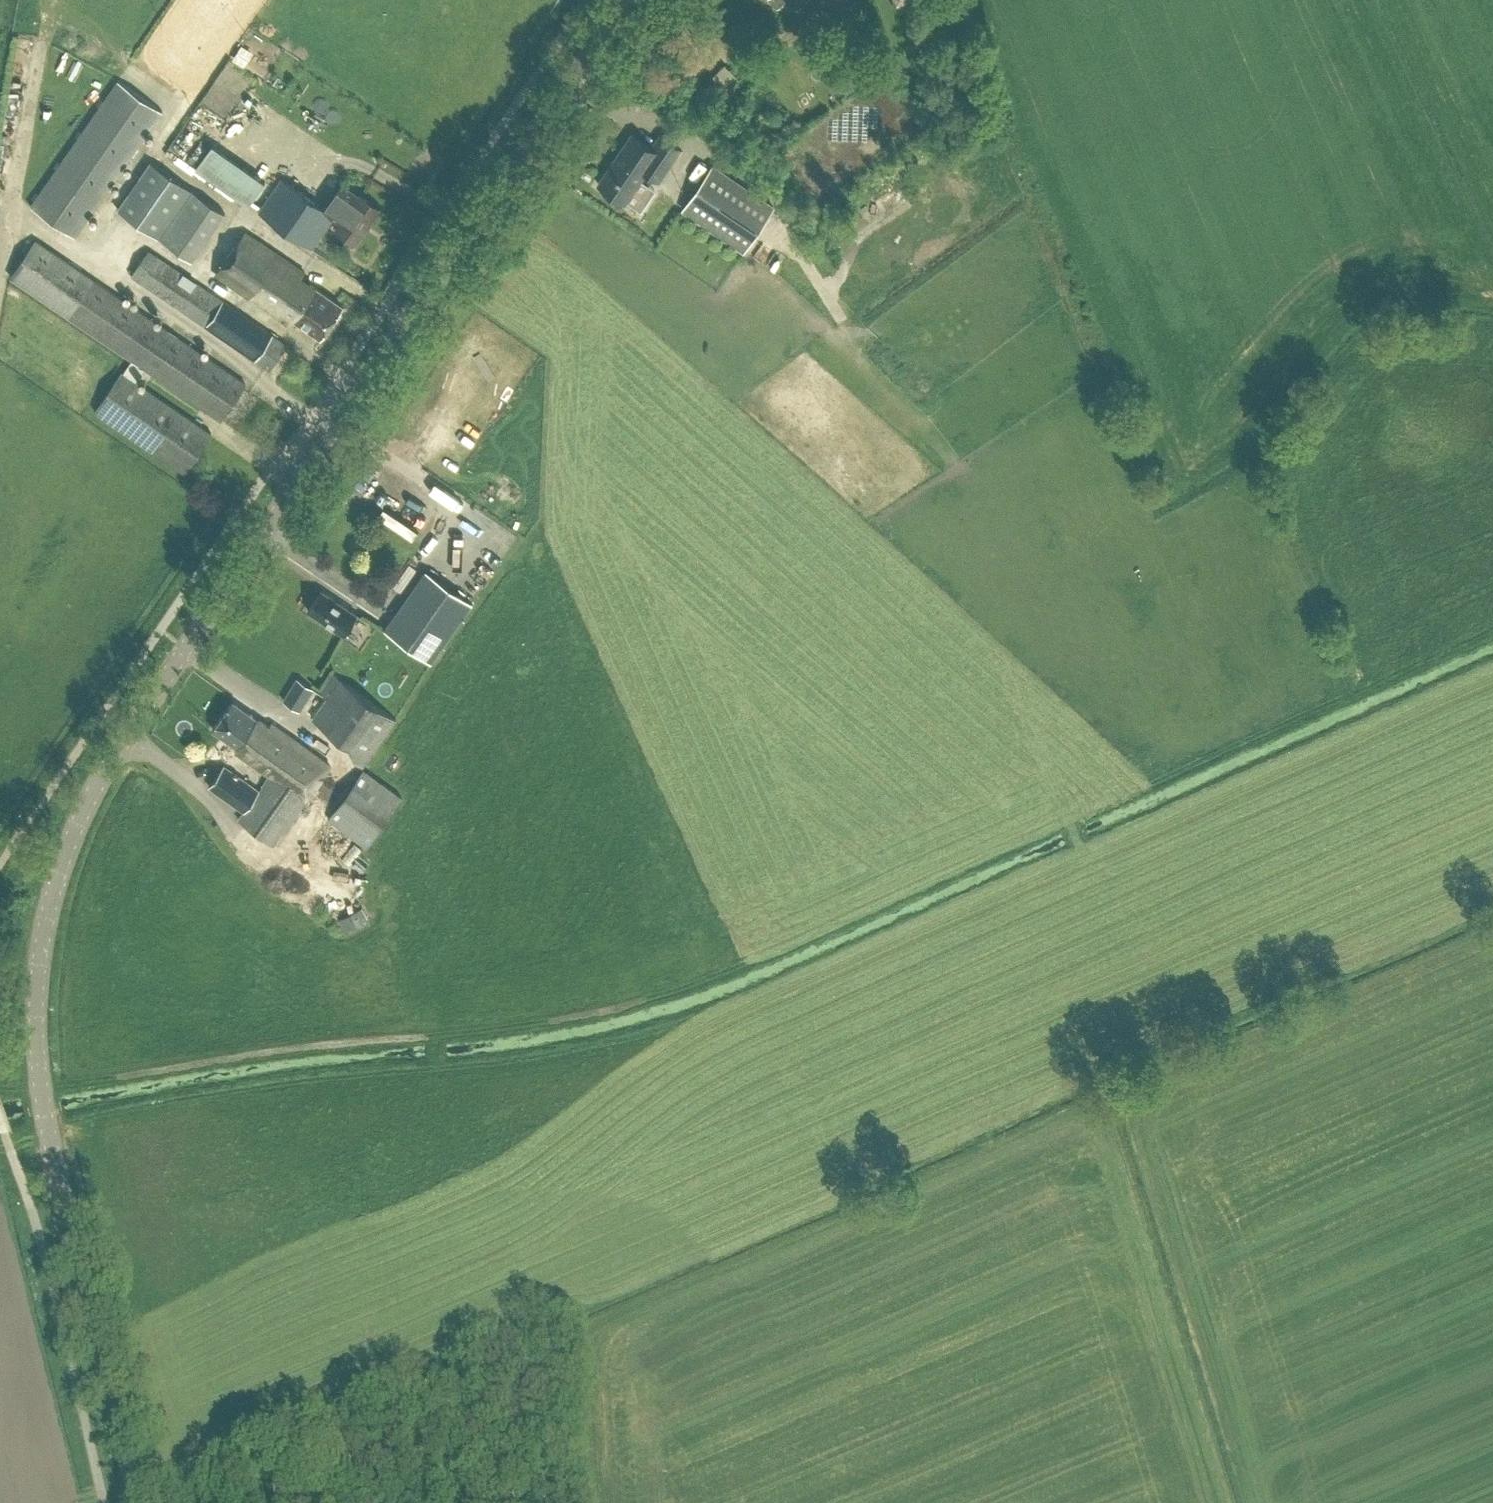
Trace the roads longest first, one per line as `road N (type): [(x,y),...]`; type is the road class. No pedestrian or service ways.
road 1 (secondary): [(137,1502),(44,1111),(38,1051),(48,901),(68,843),(116,758),(630,0)]
road 2 (track): [(824,285),(842,273),(862,230),(929,187),(953,188),(963,215),(885,274),(864,276)]

